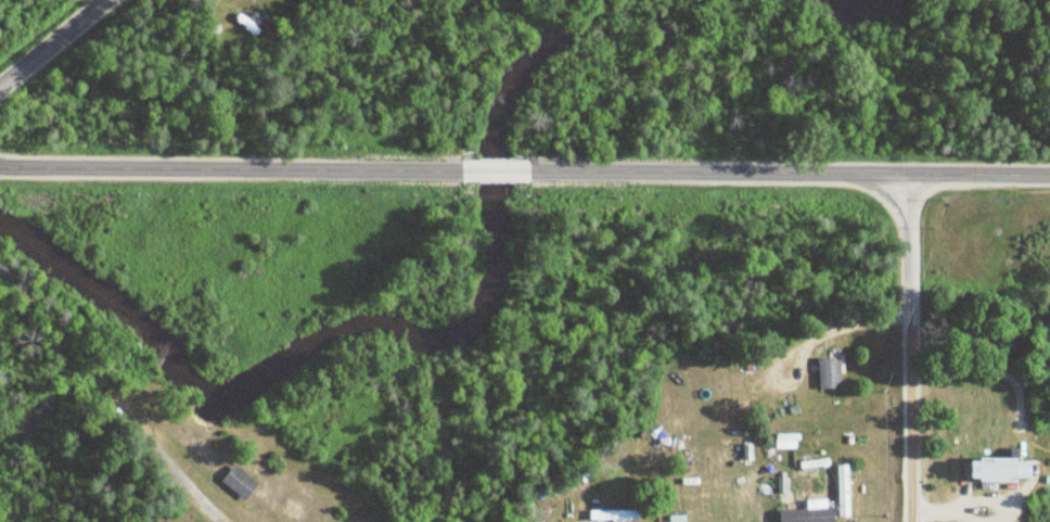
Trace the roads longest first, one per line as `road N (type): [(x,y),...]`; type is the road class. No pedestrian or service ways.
road 1 (residential): [(1049,178),(522,170)]
road 2 (residential): [(469,170),(0,166)]
road 3 (residential): [(0,270),(225,521)]
road 4 (residential): [(912,521),(909,326)]
road 5 (residential): [(909,326),(910,177)]
road 6 (residential): [(0,89),(106,0)]

